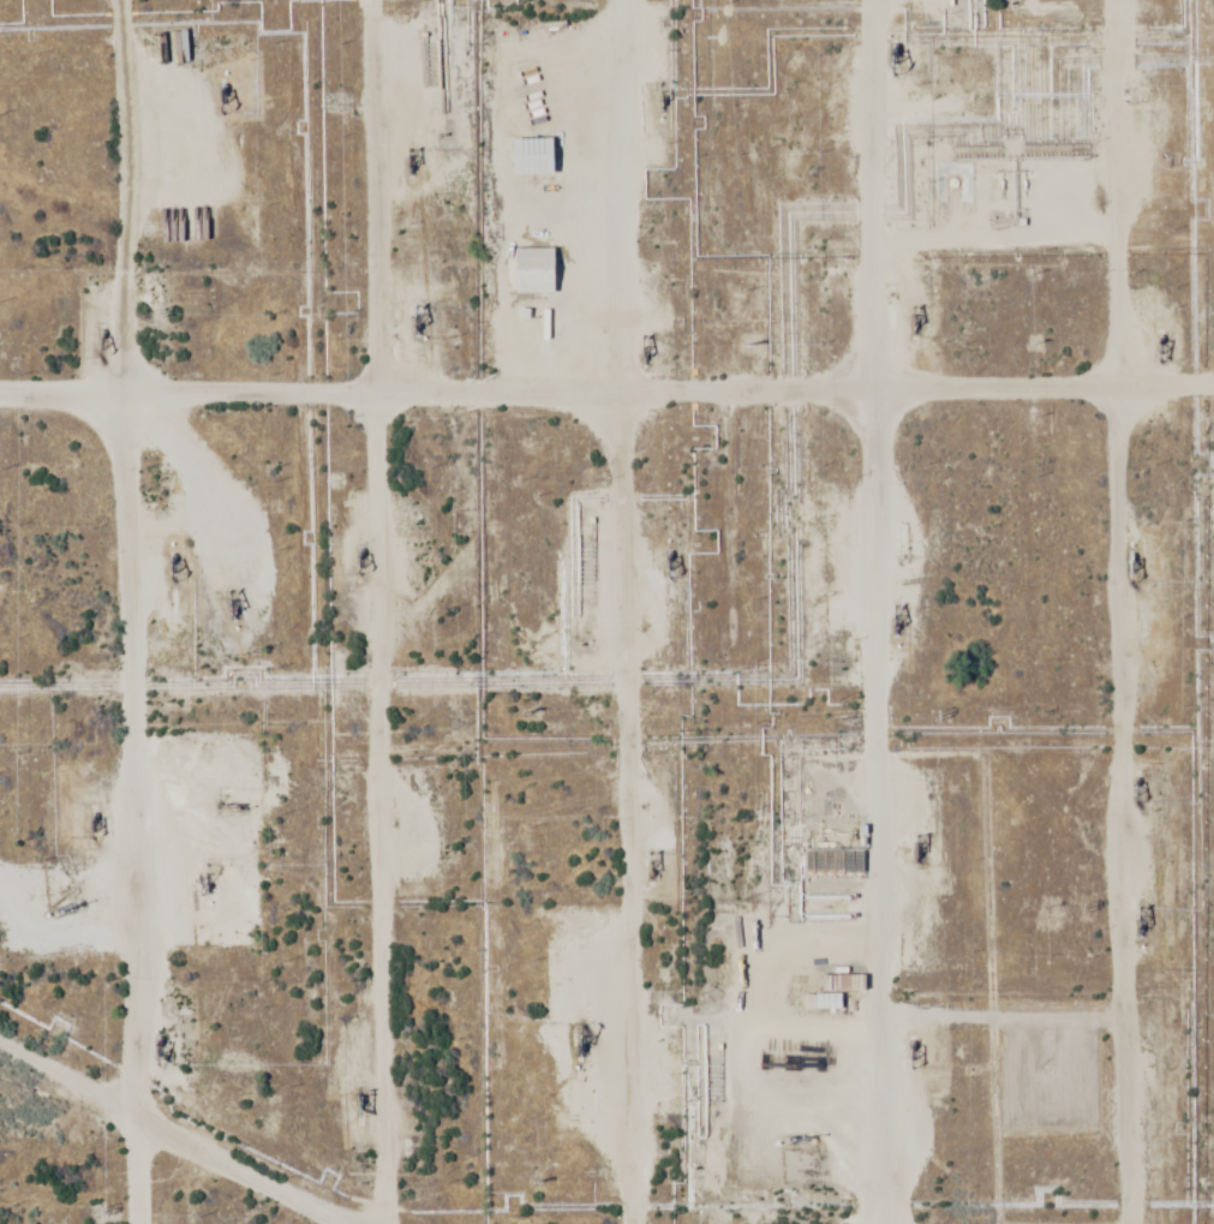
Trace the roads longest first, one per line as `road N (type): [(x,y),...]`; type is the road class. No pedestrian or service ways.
road 1 (track): [(80,0),(61,465),(49,1148),(70,1223)]
road 2 (track): [(342,1223),(352,990),(333,870),(355,0)]
road 3 (track): [(876,0),(874,446),(893,1223)]
road 4 (track): [(591,1223),(585,446),(592,0)]
road 5 (track): [(1080,1223),(1070,0)]
road 6 (track): [(1213,435),(61,465),(0,442)]
road 7 (track): [(207,1223),(49,1148),(0,1104)]

